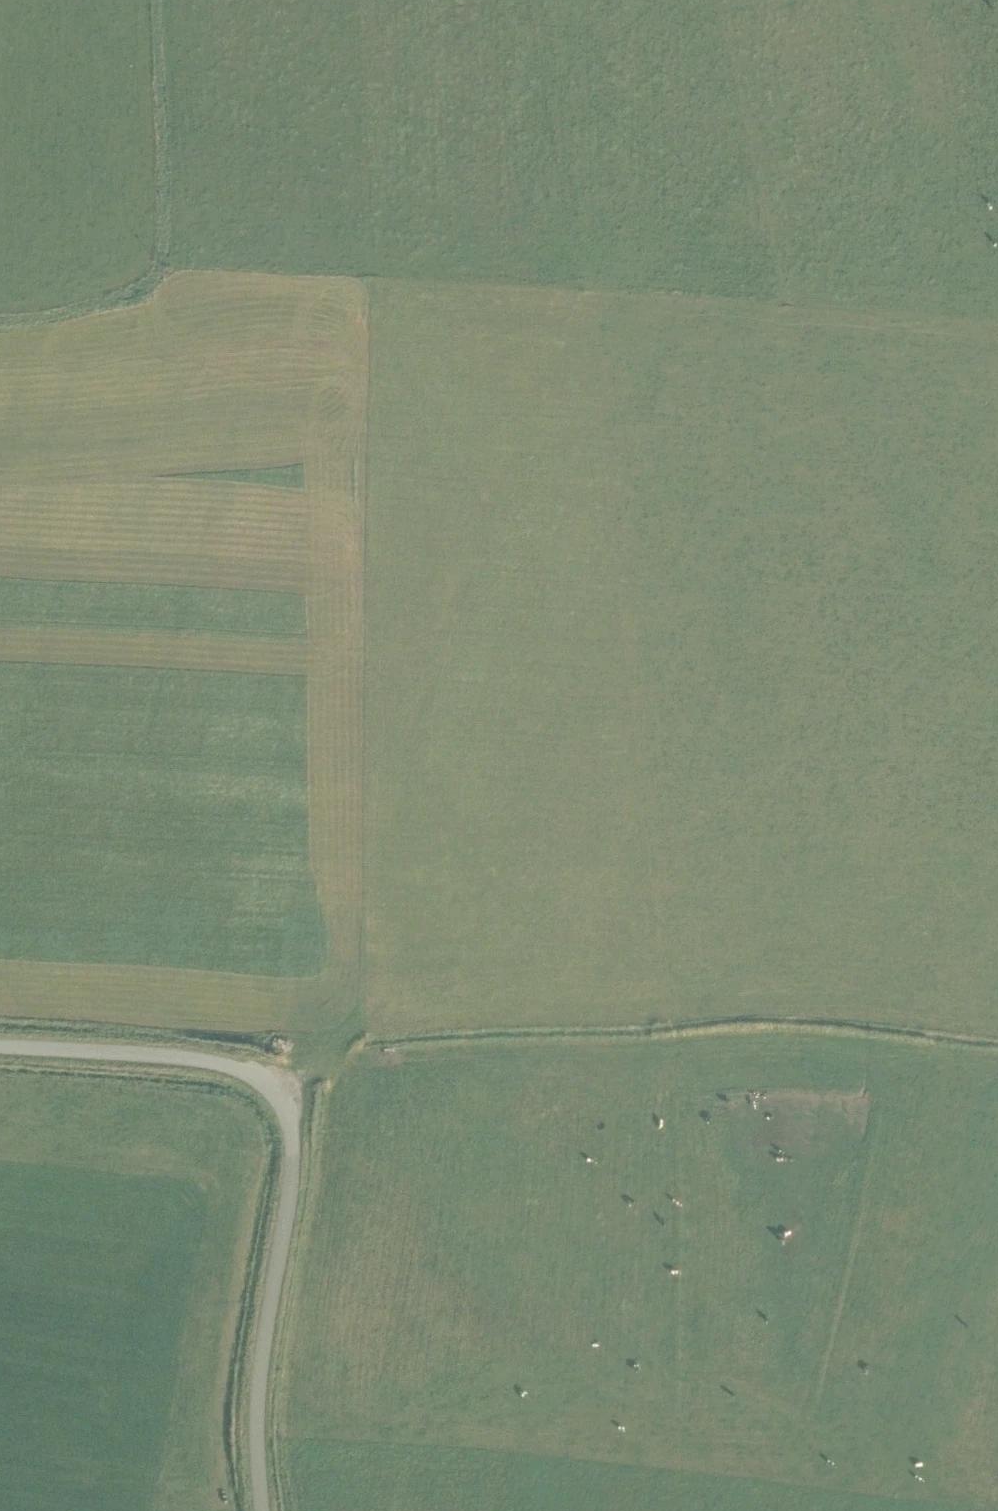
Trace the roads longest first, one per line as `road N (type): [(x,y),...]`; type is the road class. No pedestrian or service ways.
road 1 (tertiary): [(259,1510),(256,1390),(292,1171),(290,1126),(278,1099),(245,1069),(216,1059),(0,1046)]

